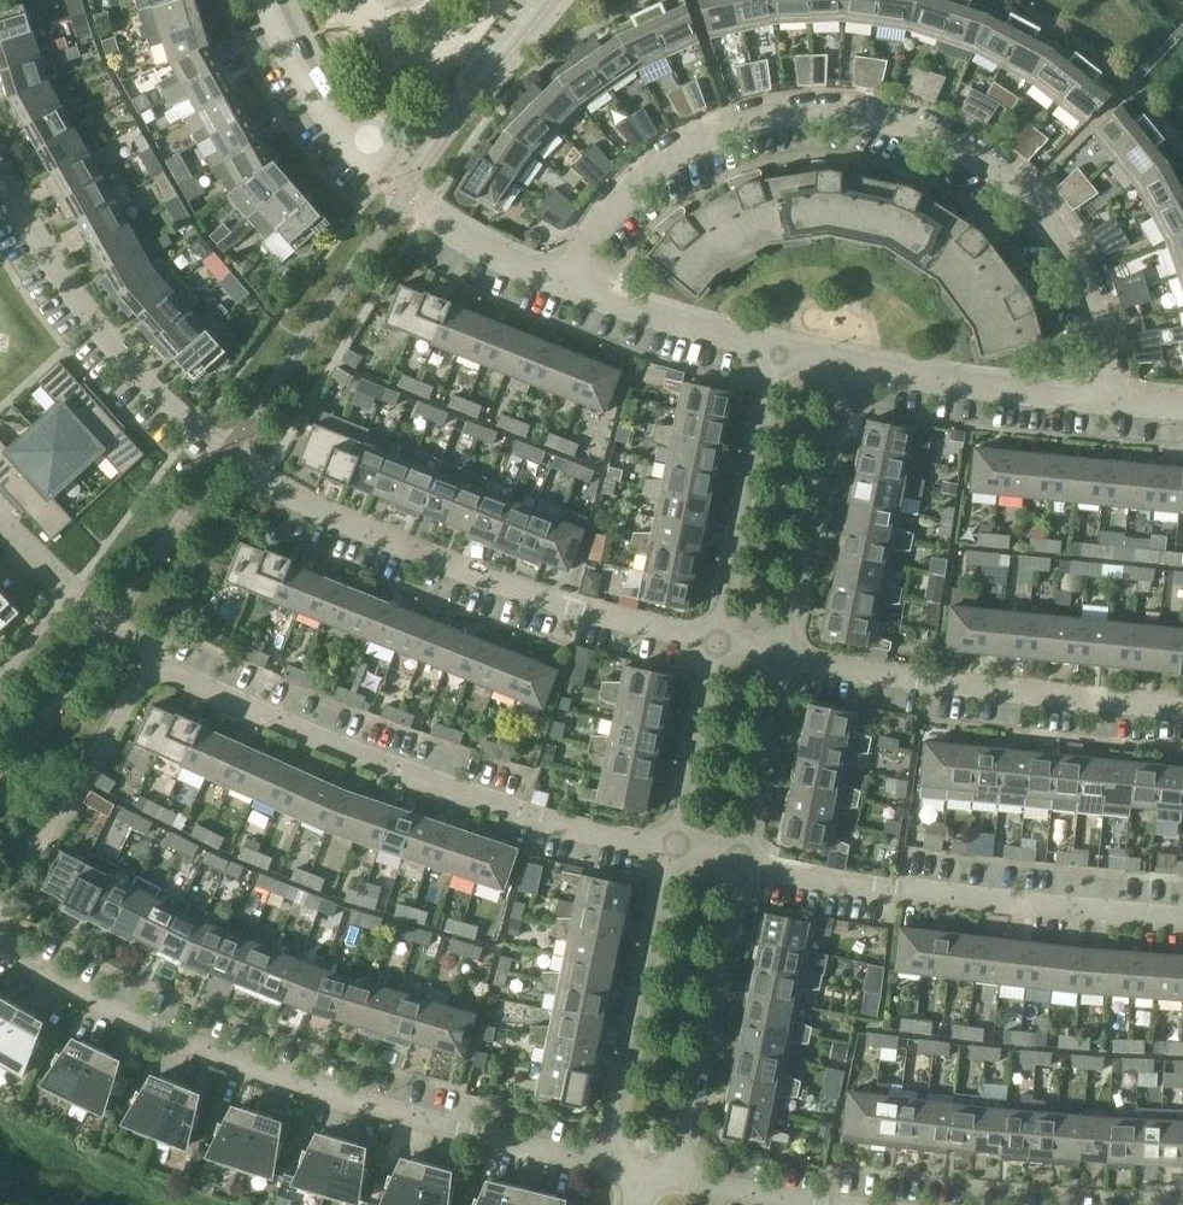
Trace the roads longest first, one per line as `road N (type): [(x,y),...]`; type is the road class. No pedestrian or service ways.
road 1 (residential): [(1111,403),(1093,296),(1068,250),(996,171),(918,124),(841,109),(764,113),(721,128),(682,148),(610,208),(563,284)]
road 2 (residential): [(602,1159),(480,1138),(315,1092),(141,1024),(0,943)]
road 3 (residential): [(670,848),(355,756),(161,660)]
road 4 (residential): [(718,644),(462,572),(345,524),(226,456)]
road 5 (residential): [(1182,926),(902,898),(739,861)]
road 6 (residential): [(1182,709),(934,687),(781,658)]
road 7 (residential): [(0,168),(32,236),(115,349),(226,456)]
road 8 (residential): [(672,1173),(739,861)]
road 9 (residential): [(670,848),(602,1159)]
road 10 (residential): [(780,350),(718,644)]
road 11 (residential): [(781,658),(842,364)]
road 12 (residential): [(1111,403),(842,364)]
road 13 (residential): [(780,350),(563,284)]
road 14 (residential): [(718,644),(670,848)]
road 15 (residential): [(739,861),(781,658)]
road 16 (residential): [(0,676),(63,585),(0,525)]
road 17 (residential): [(361,158),(321,106),(272,0)]
road 18 (residential): [(834,1204),(672,1173)]
road 19 (residential): [(563,284),(425,214)]

